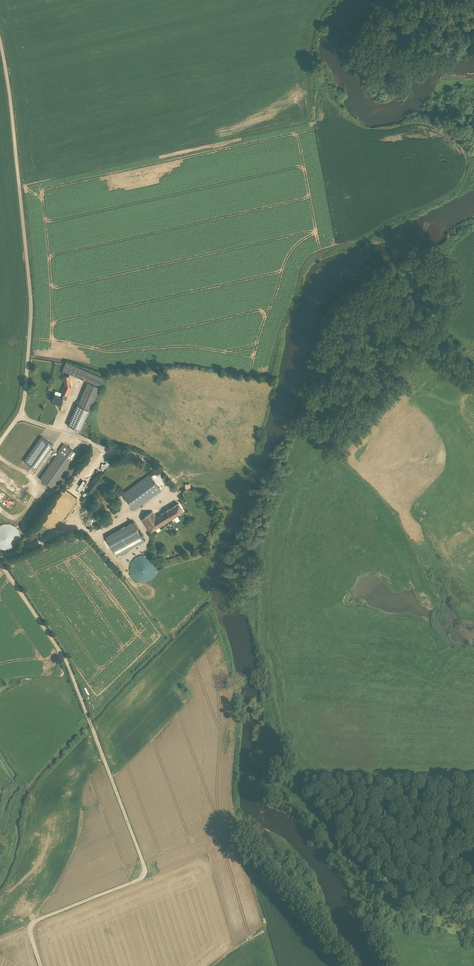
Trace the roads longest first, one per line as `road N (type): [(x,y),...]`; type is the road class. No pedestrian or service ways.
road 1 (track): [(217,965),(266,926),(235,808),(237,689),(209,610),(92,729)]
road 2 (unclassified): [(20,415),(32,313),(0,42)]
road 3 (track): [(91,727),(148,877),(32,927),(43,965)]
road 4 (track): [(91,727),(65,659),(0,560)]
road 5 (track): [(242,845),(348,965)]
road 6 (unclassified): [(20,415),(143,459),(162,478)]

